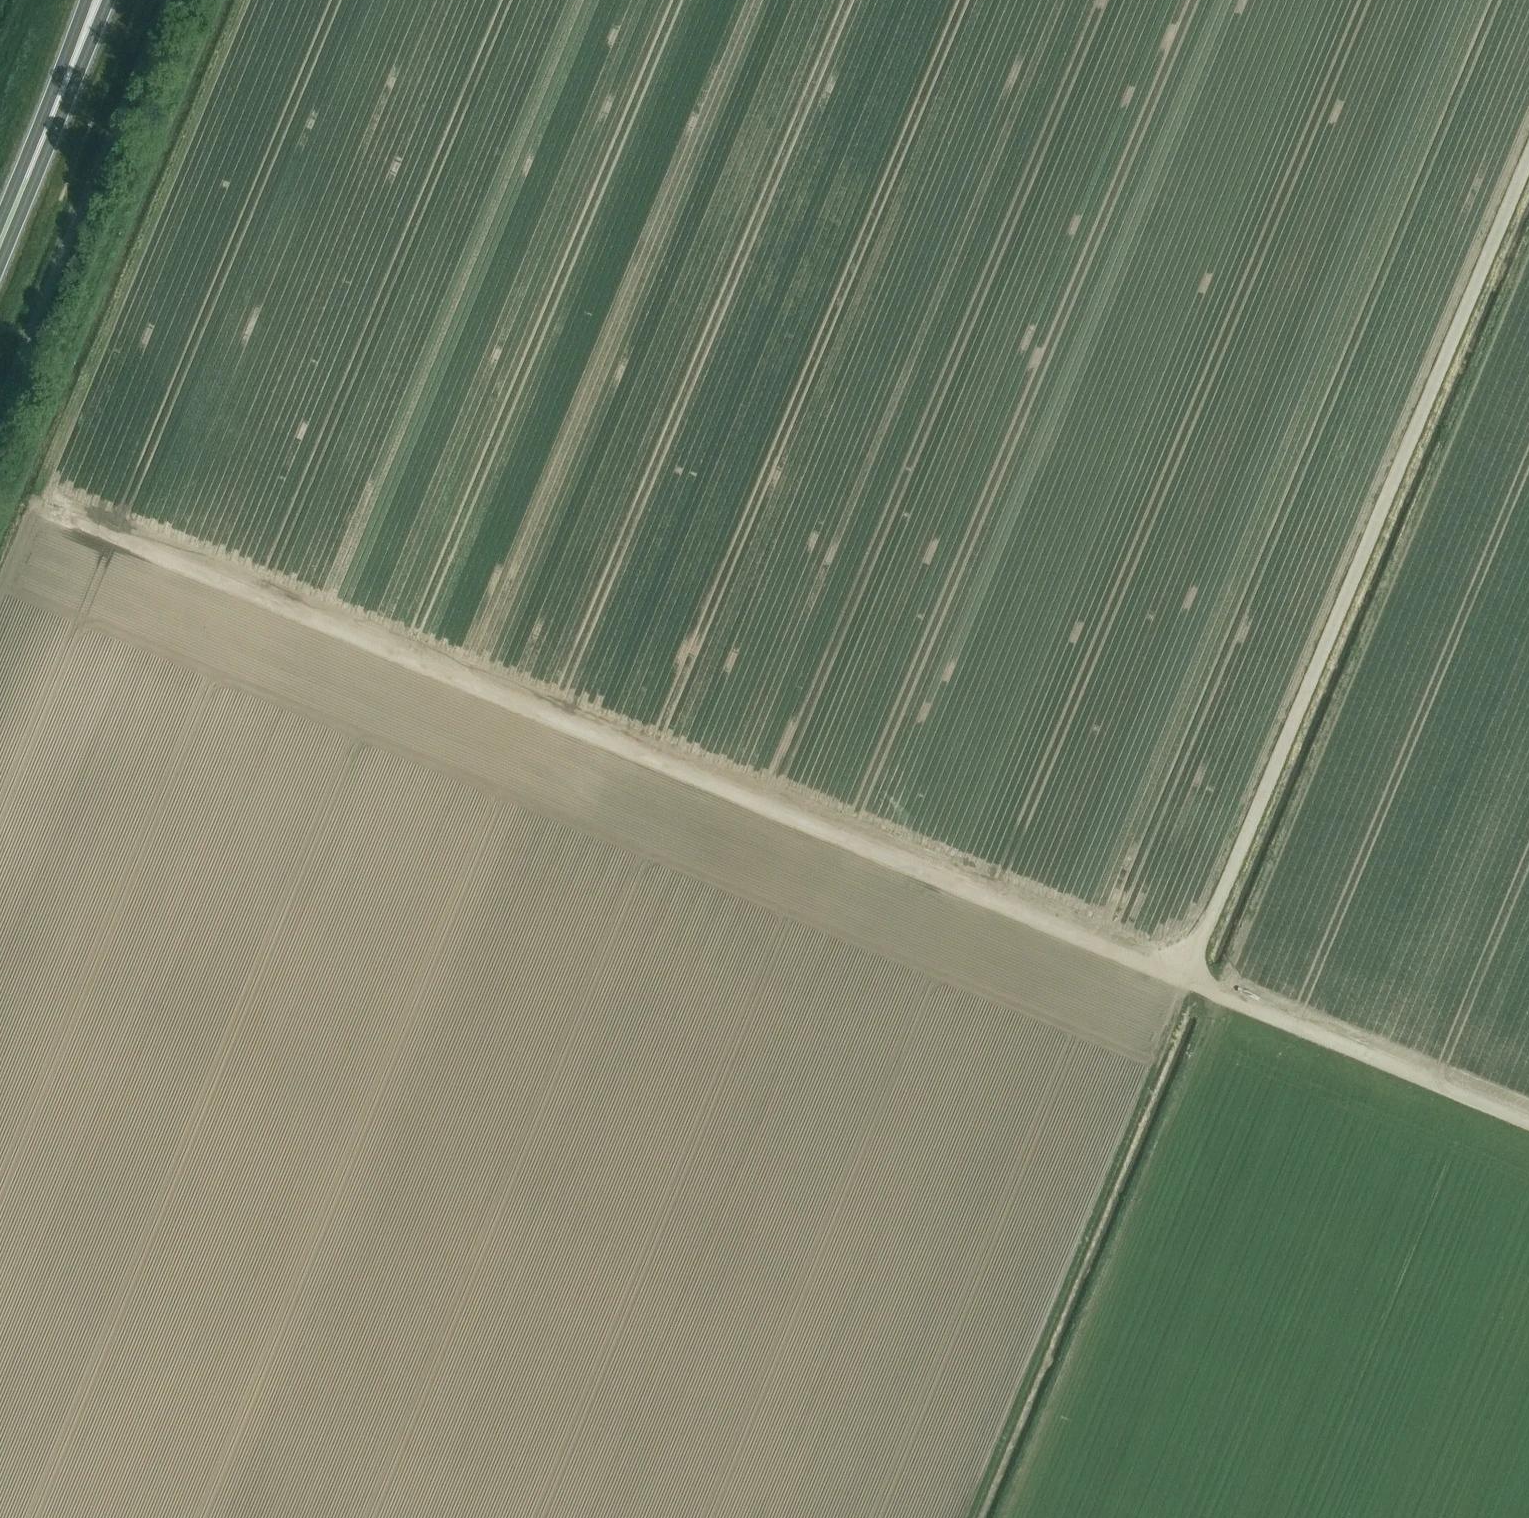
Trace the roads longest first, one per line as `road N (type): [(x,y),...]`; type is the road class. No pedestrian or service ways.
road 1 (trunk): [(0,246),(91,19)]

